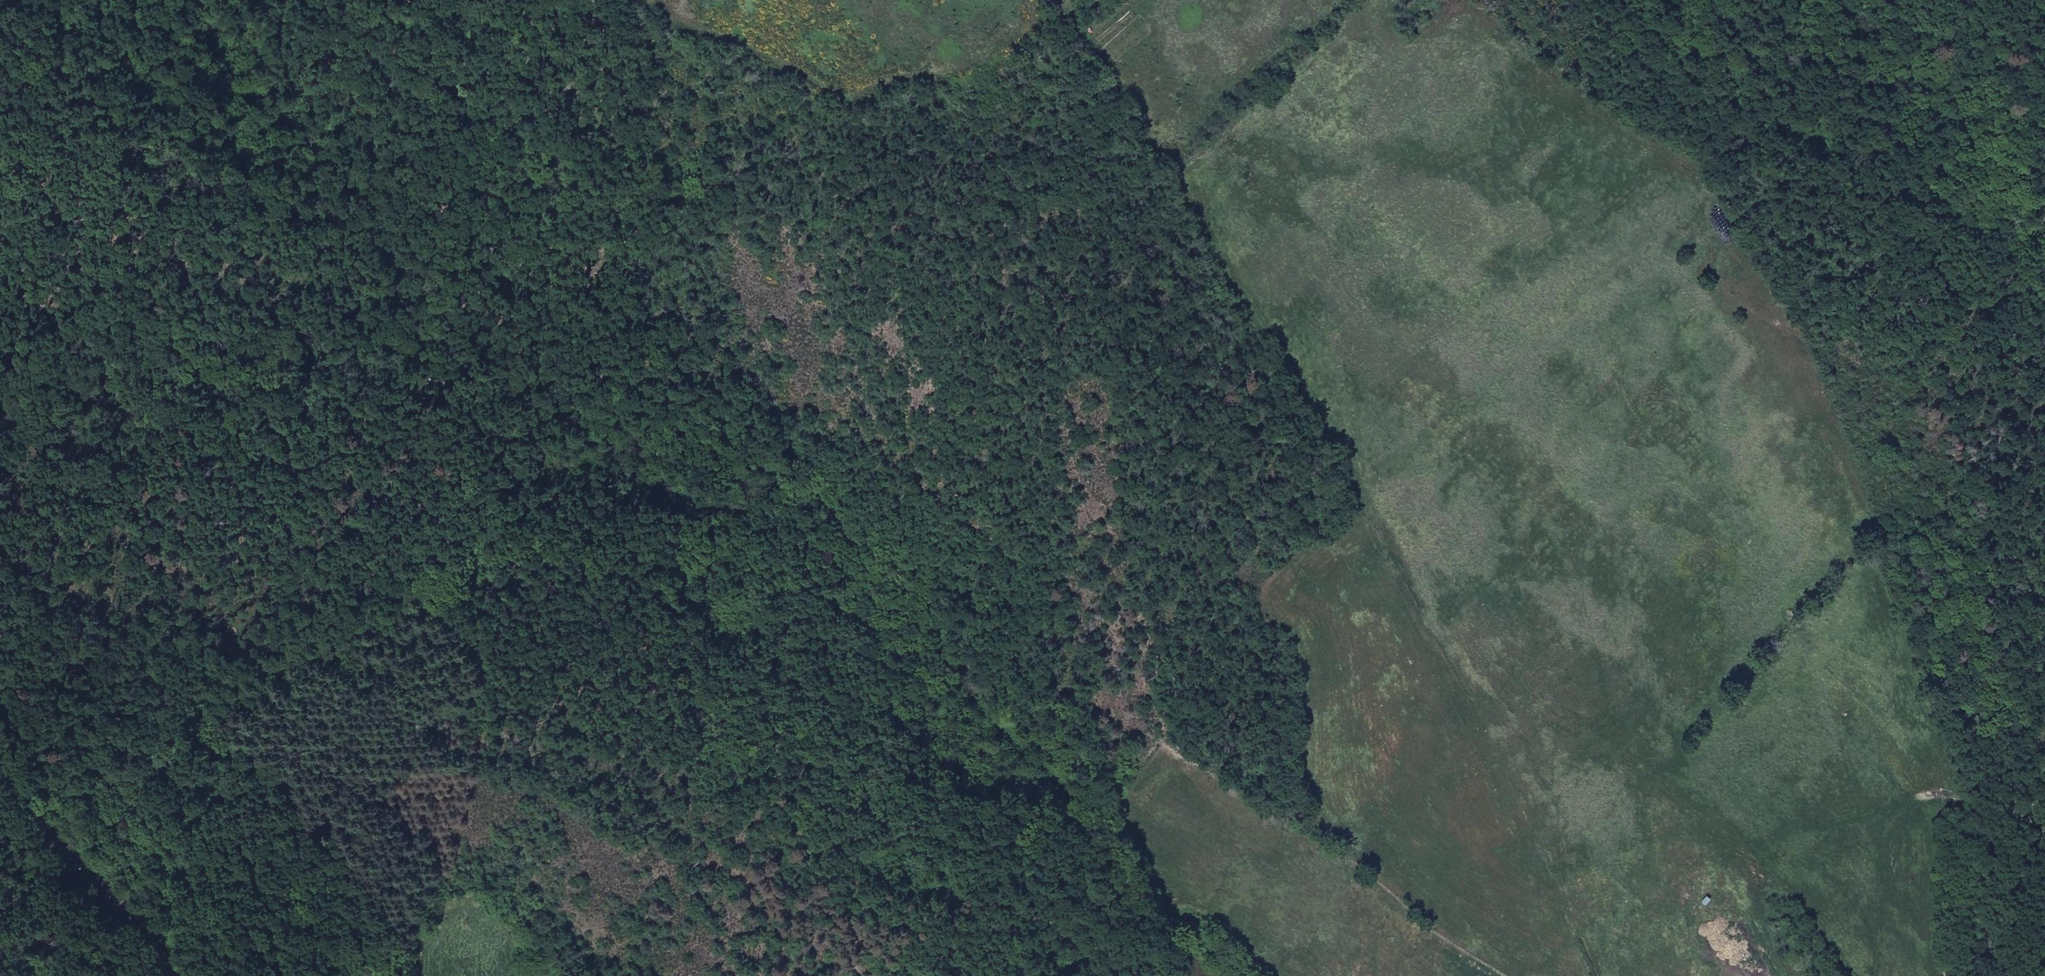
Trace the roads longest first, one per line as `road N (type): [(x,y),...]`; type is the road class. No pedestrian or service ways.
road 1 (secondary): [(173,975),(147,932),(0,772)]
road 2 (track): [(1955,975),(1943,954),(1948,816),(1979,801),(2044,791)]

